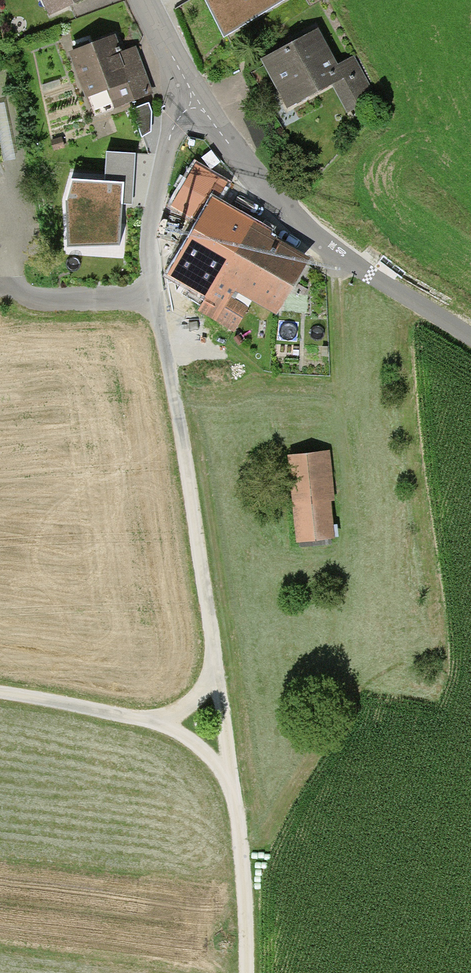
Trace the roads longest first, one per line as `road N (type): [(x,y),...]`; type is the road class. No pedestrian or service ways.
road 1 (track): [(249,972),(213,604),(179,411)]
road 2 (residential): [(146,0),(195,95),(283,209),(470,337)]
road 3 (track): [(0,693),(161,724),(230,783)]
road 4 (track): [(338,377),(340,252)]

